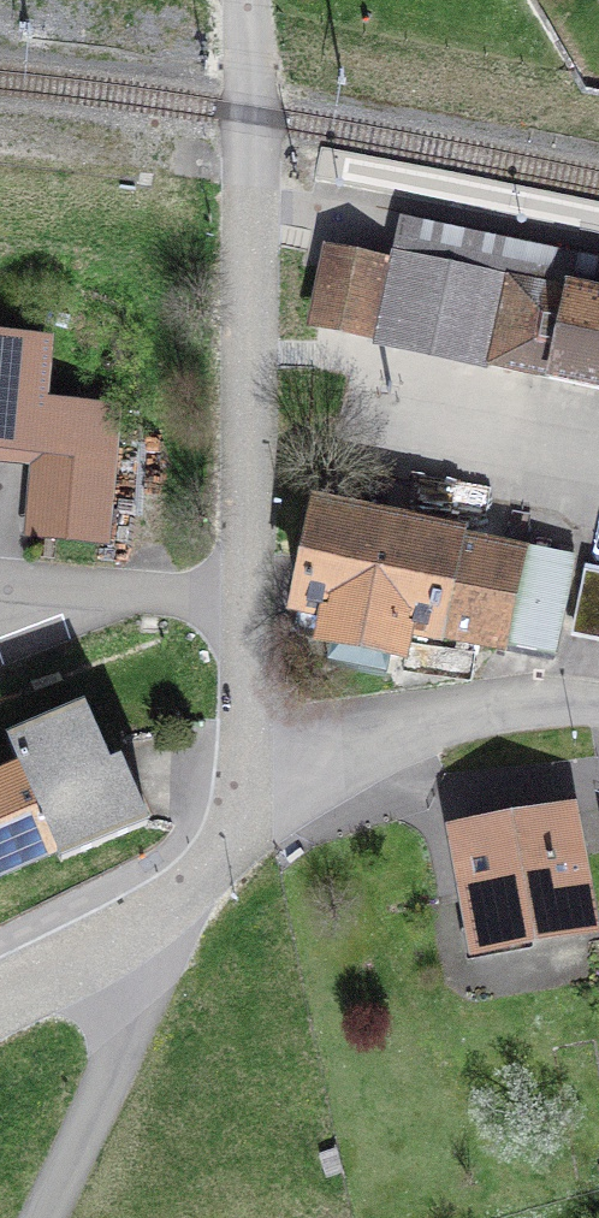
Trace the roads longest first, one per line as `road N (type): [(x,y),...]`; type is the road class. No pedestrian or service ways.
road 1 (residential): [(248,591),(241,178),(248,111),(239,0)]
road 2 (residential): [(0,981),(185,897),(255,761)]
road 3 (residential): [(255,761),(504,697),(598,703)]
road 4 (residential): [(0,568),(248,591)]
road 5 (residential): [(598,460),(389,422)]
road 6 (residential): [(255,761),(248,591)]

